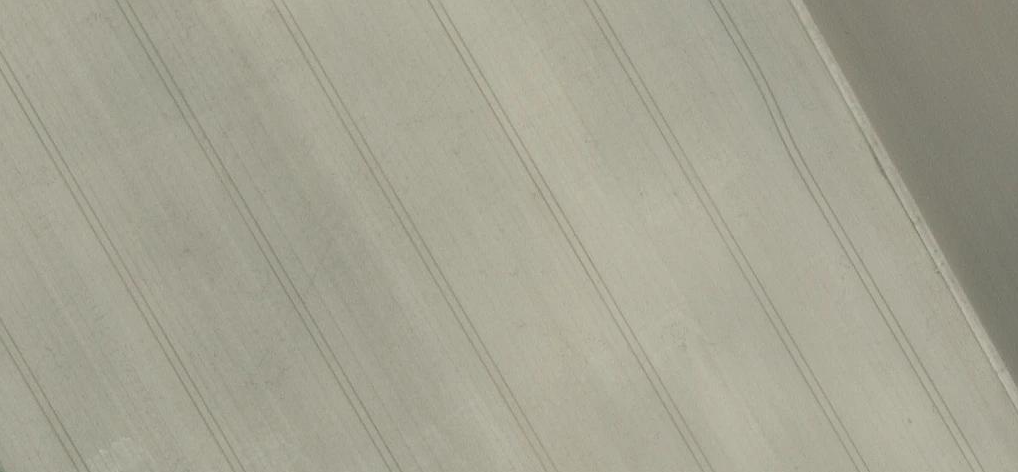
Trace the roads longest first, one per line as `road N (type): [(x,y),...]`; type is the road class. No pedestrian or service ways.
road 1 (track): [(799,0),(1017,392)]

